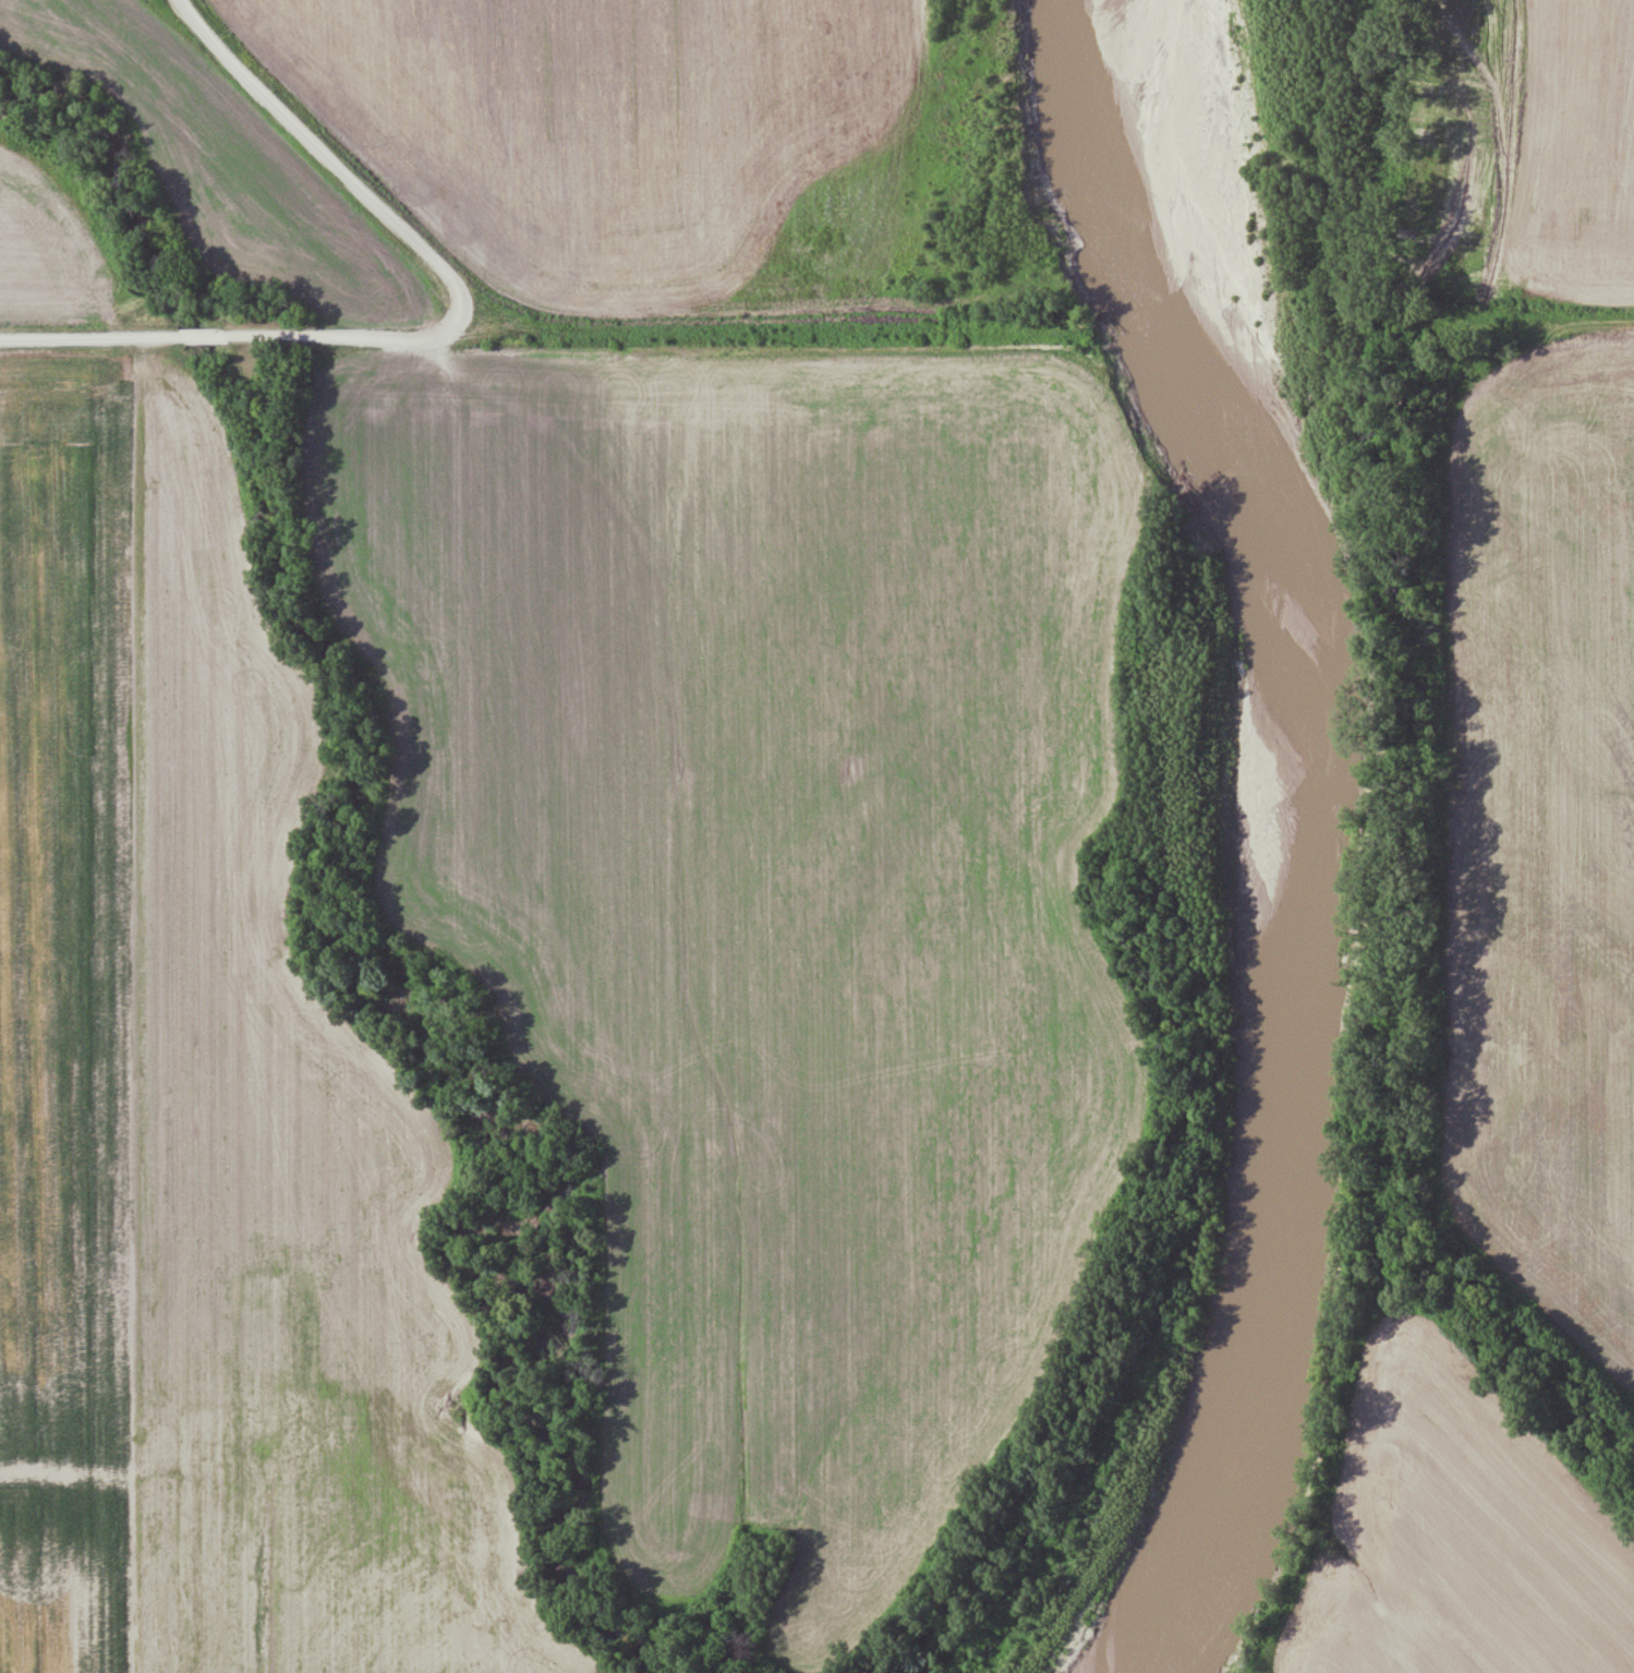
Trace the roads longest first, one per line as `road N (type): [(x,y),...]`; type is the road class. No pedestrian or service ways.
road 1 (residential): [(451,330),(1143,330)]
road 2 (residential): [(0,336),(420,337),(451,330)]
road 3 (residential): [(451,330),(463,306),(452,284),(228,61),(178,0)]

